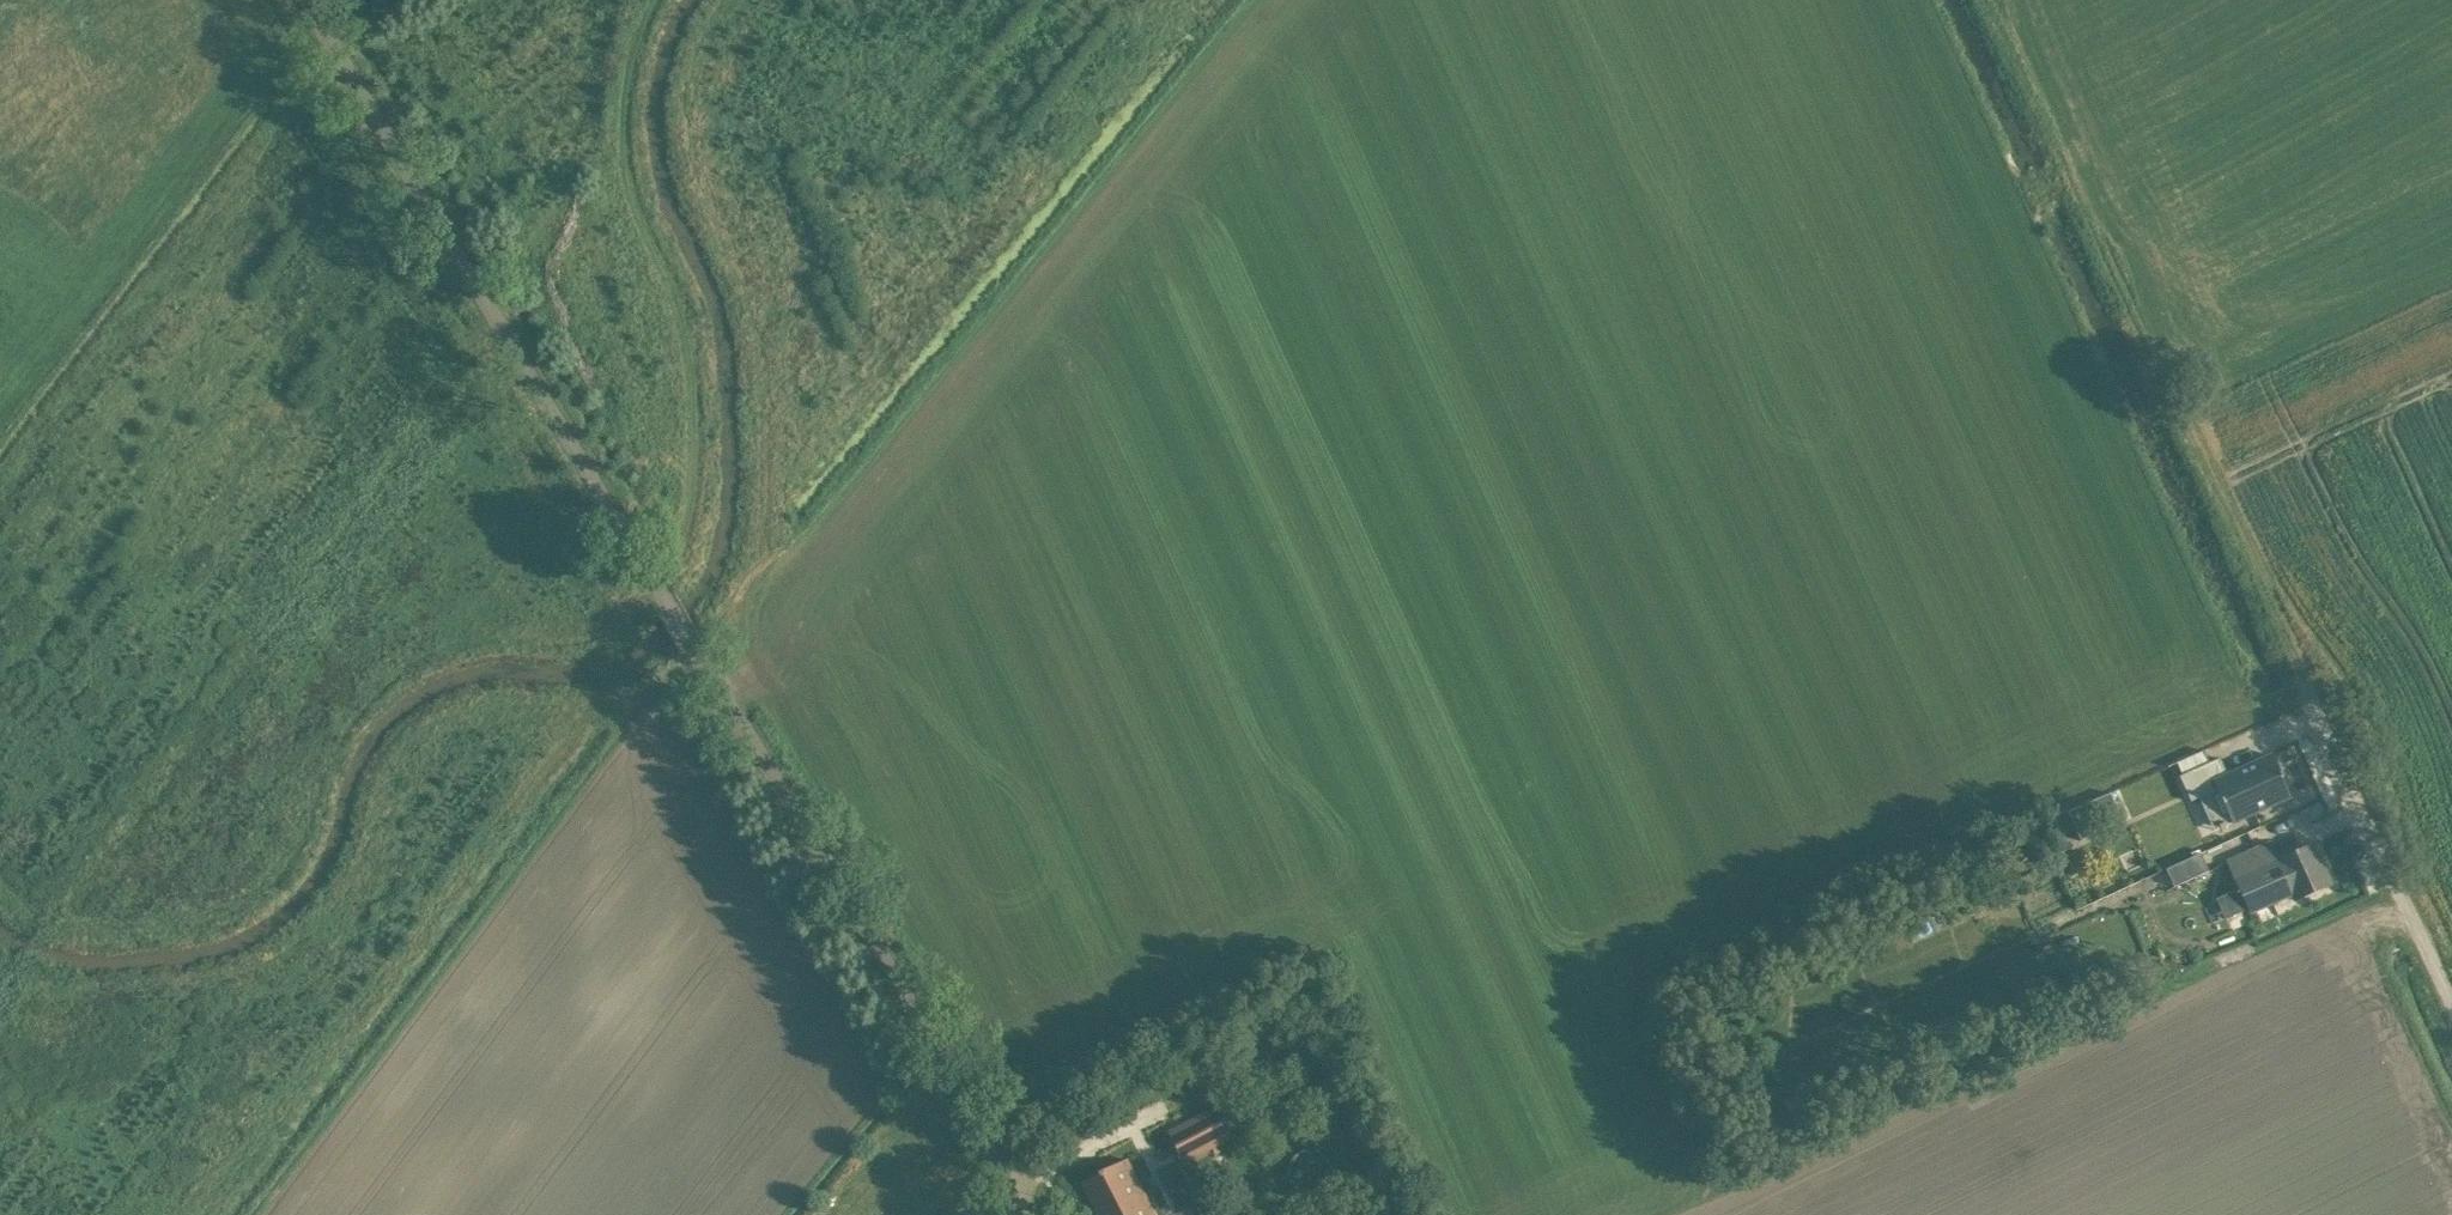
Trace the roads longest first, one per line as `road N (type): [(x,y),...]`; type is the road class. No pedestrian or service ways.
road 1 (unclassified): [(1019,1214),(959,1083),(503,319),(327,0)]
road 2 (track): [(258,1214),(659,693),(701,651)]
road 3 (unclassified): [(2318,714),(2451,1004)]

